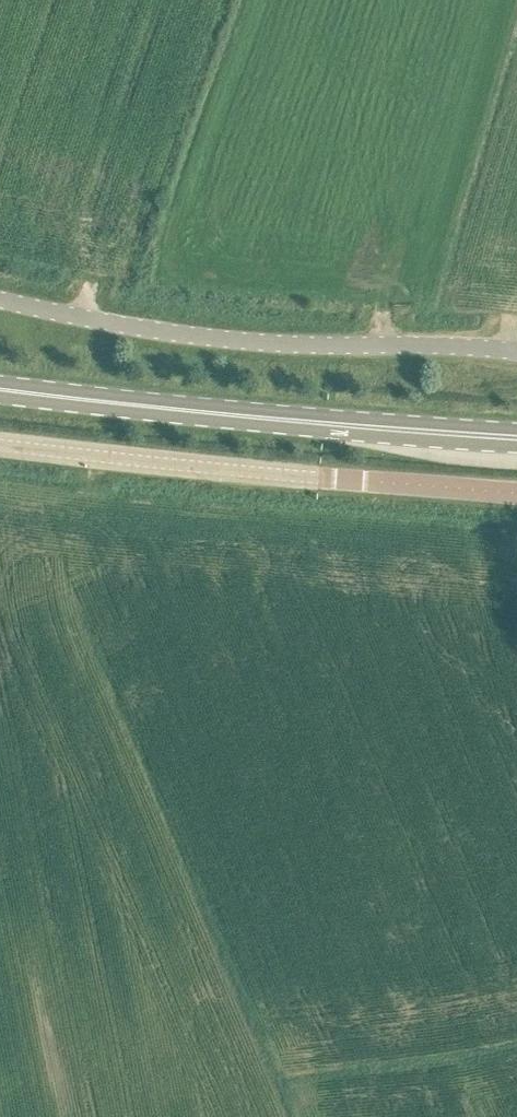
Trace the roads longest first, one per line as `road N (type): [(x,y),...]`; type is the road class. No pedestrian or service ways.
road 1 (unclassified): [(516,350),(152,331),(0,297)]
road 2 (secondary): [(516,437),(0,389)]
road 3 (unclassified): [(516,491),(0,444)]

